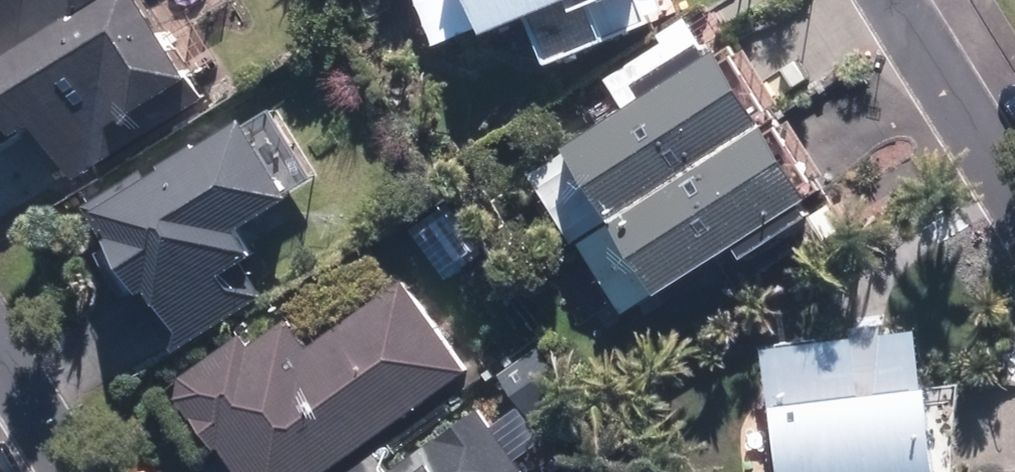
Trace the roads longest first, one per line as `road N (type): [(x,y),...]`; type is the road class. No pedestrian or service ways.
road 1 (residential): [(890,0),(1014,202)]
road 2 (residential): [(0,369),(69,471)]

